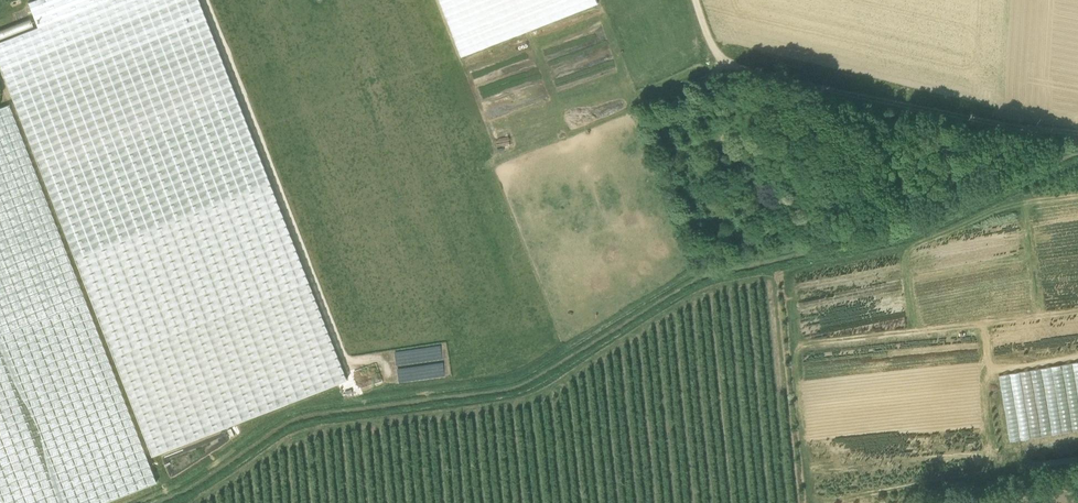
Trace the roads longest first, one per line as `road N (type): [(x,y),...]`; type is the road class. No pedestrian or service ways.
road 1 (track): [(1077,134),(986,123),(744,71),(719,56),(698,0)]

